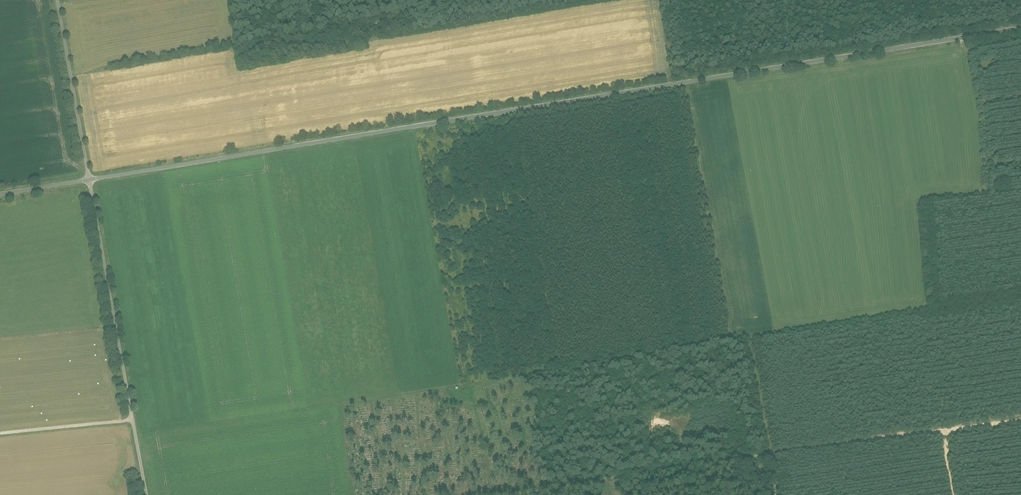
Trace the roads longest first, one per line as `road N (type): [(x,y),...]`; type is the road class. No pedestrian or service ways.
road 1 (residential): [(88,180),(1020,28)]
road 2 (track): [(1020,420),(773,450)]
road 3 (residential): [(88,180),(132,420)]
road 4 (residential): [(57,0),(88,180)]
road 5 (track): [(132,420),(0,434)]

